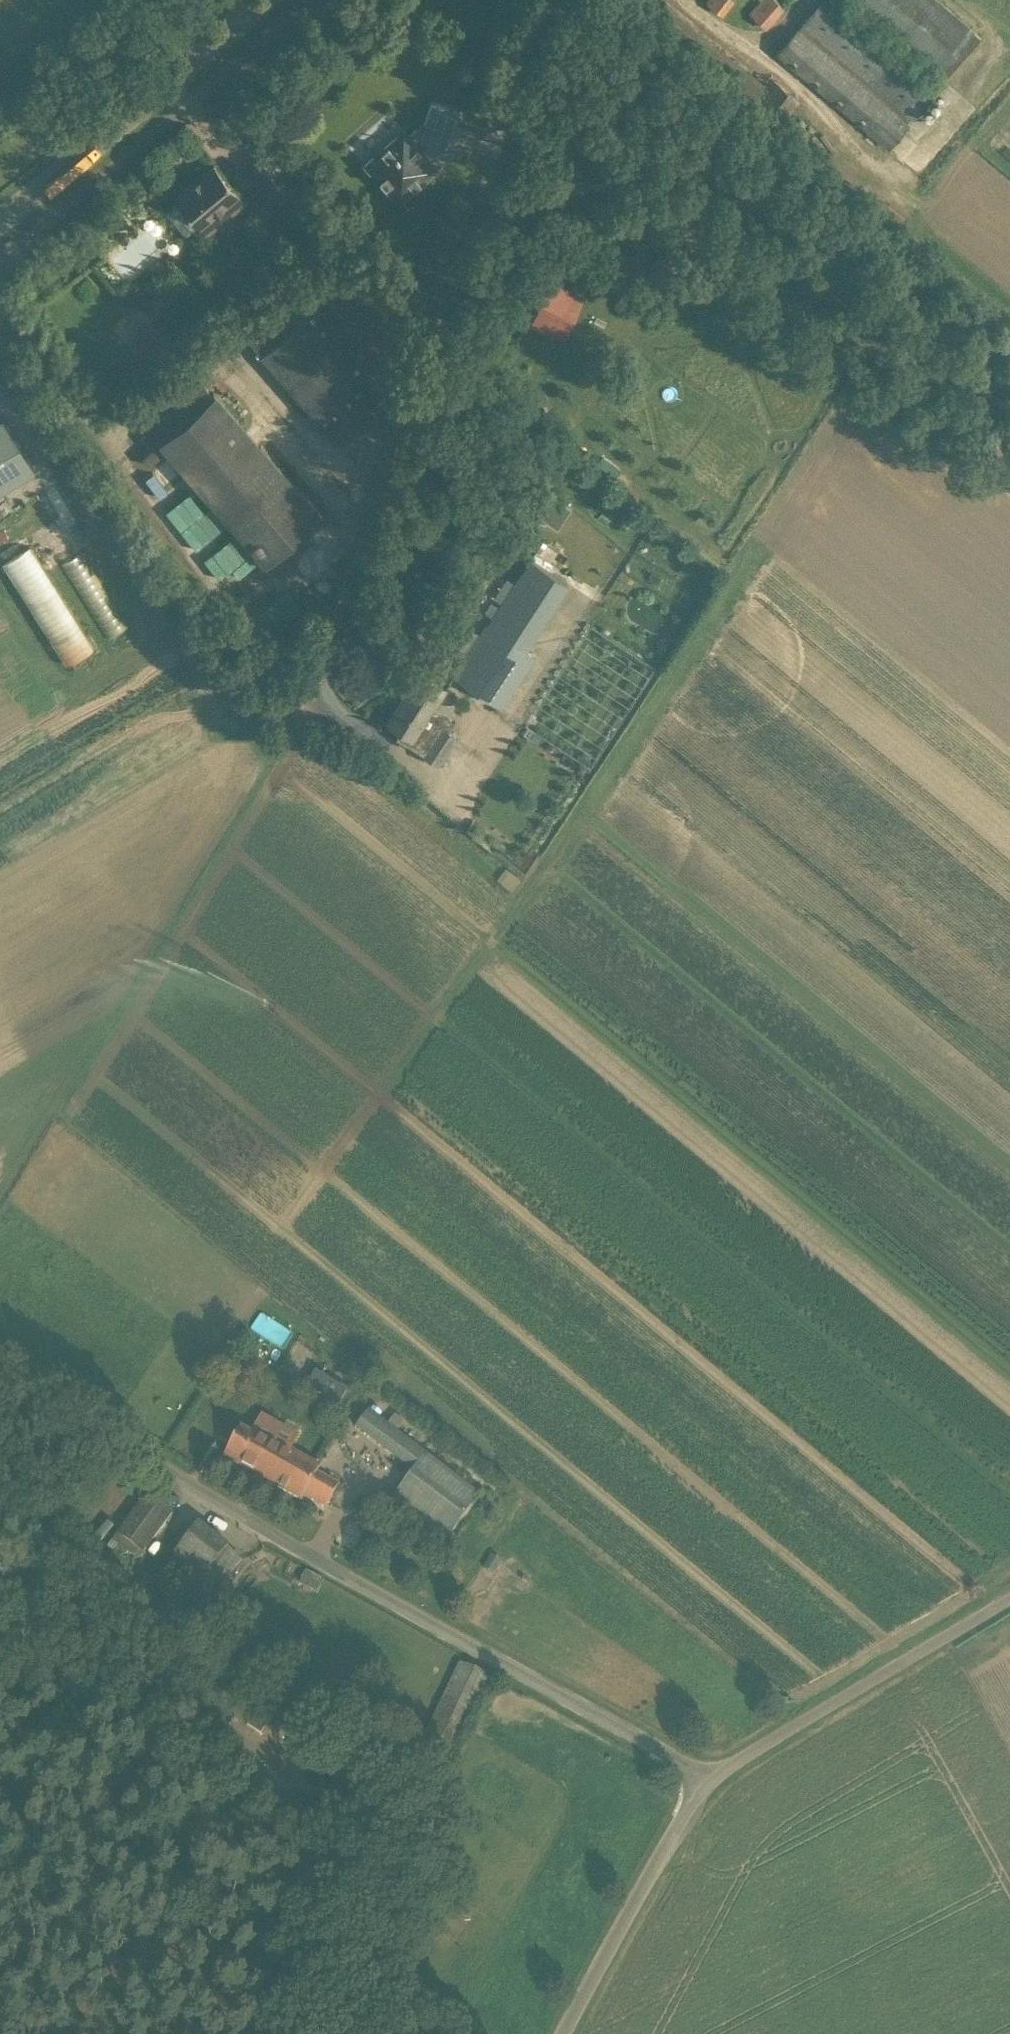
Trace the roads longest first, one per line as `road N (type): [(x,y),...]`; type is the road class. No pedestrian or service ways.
road 1 (unclassified): [(711,1790),(700,1768),(0,1368)]
road 2 (unclassified): [(309,694),(551,0)]
road 3 (unclassified): [(711,1790),(780,1736),(1009,1602)]
road 4 (tertiary): [(0,220),(265,0)]
road 5 (unclassified): [(566,2033),(662,1858),(711,1790)]

